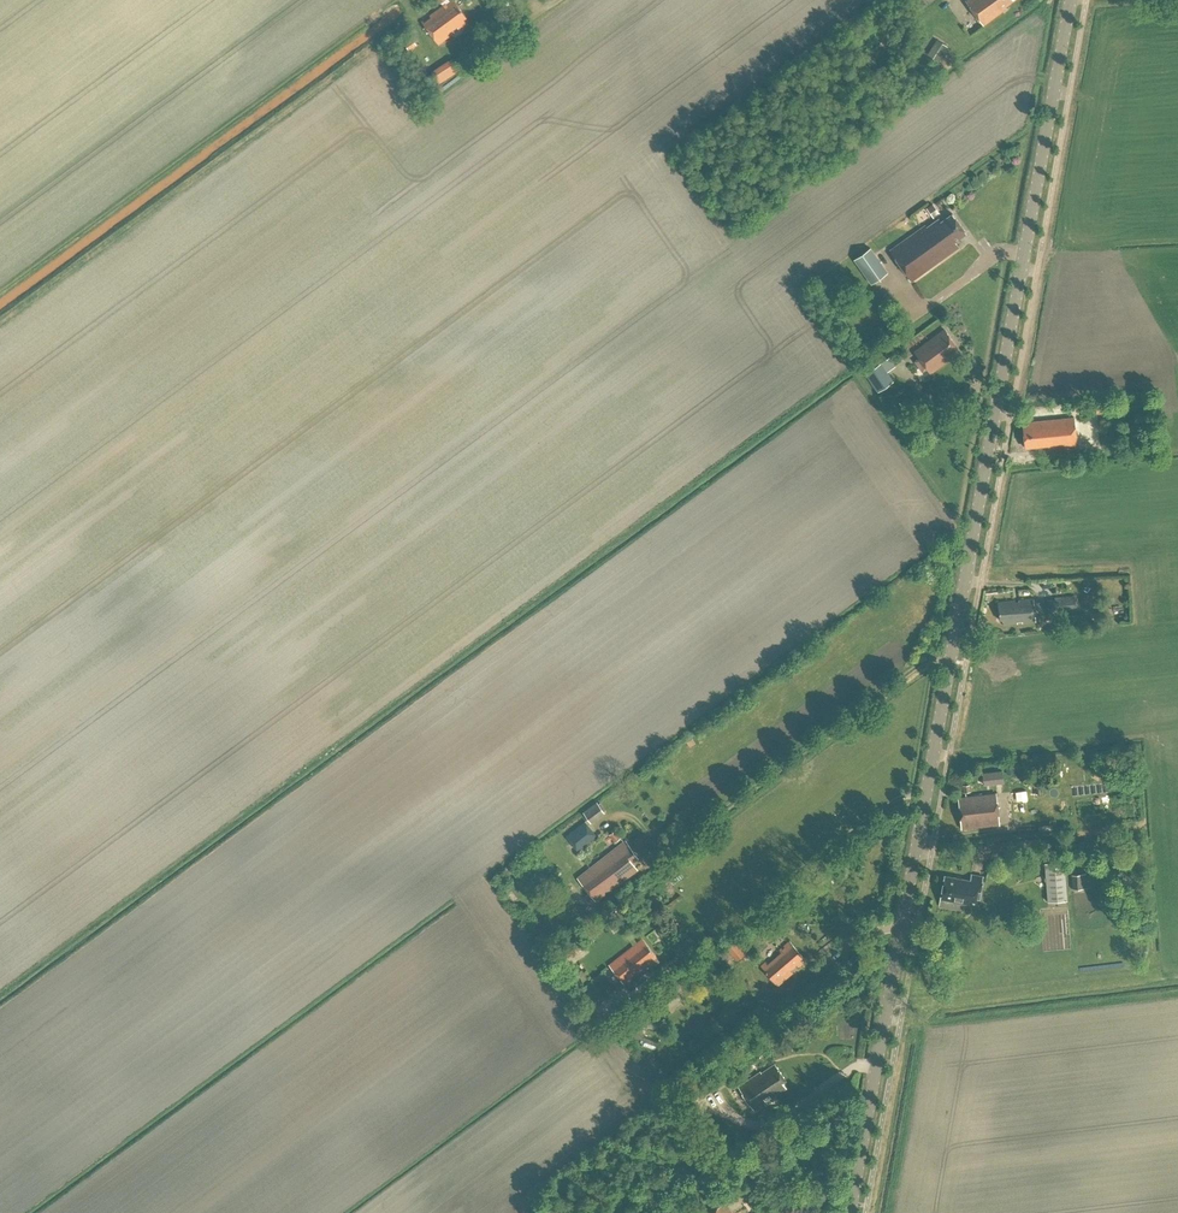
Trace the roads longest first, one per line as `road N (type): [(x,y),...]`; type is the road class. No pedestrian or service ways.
road 1 (secondary): [(849,1212),(1070,0)]
road 2 (track): [(950,660),(935,662),(676,846),(658,844),(634,818),(620,815)]
road 3 (track): [(925,797),(901,797),(657,975)]

